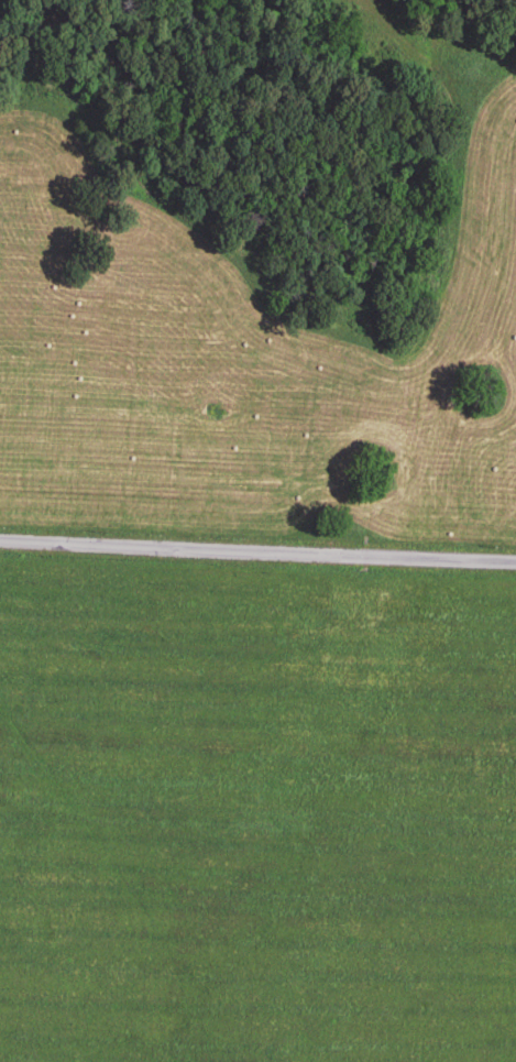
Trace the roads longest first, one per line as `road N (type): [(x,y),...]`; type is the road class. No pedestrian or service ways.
road 1 (residential): [(515,565),(0,545)]

